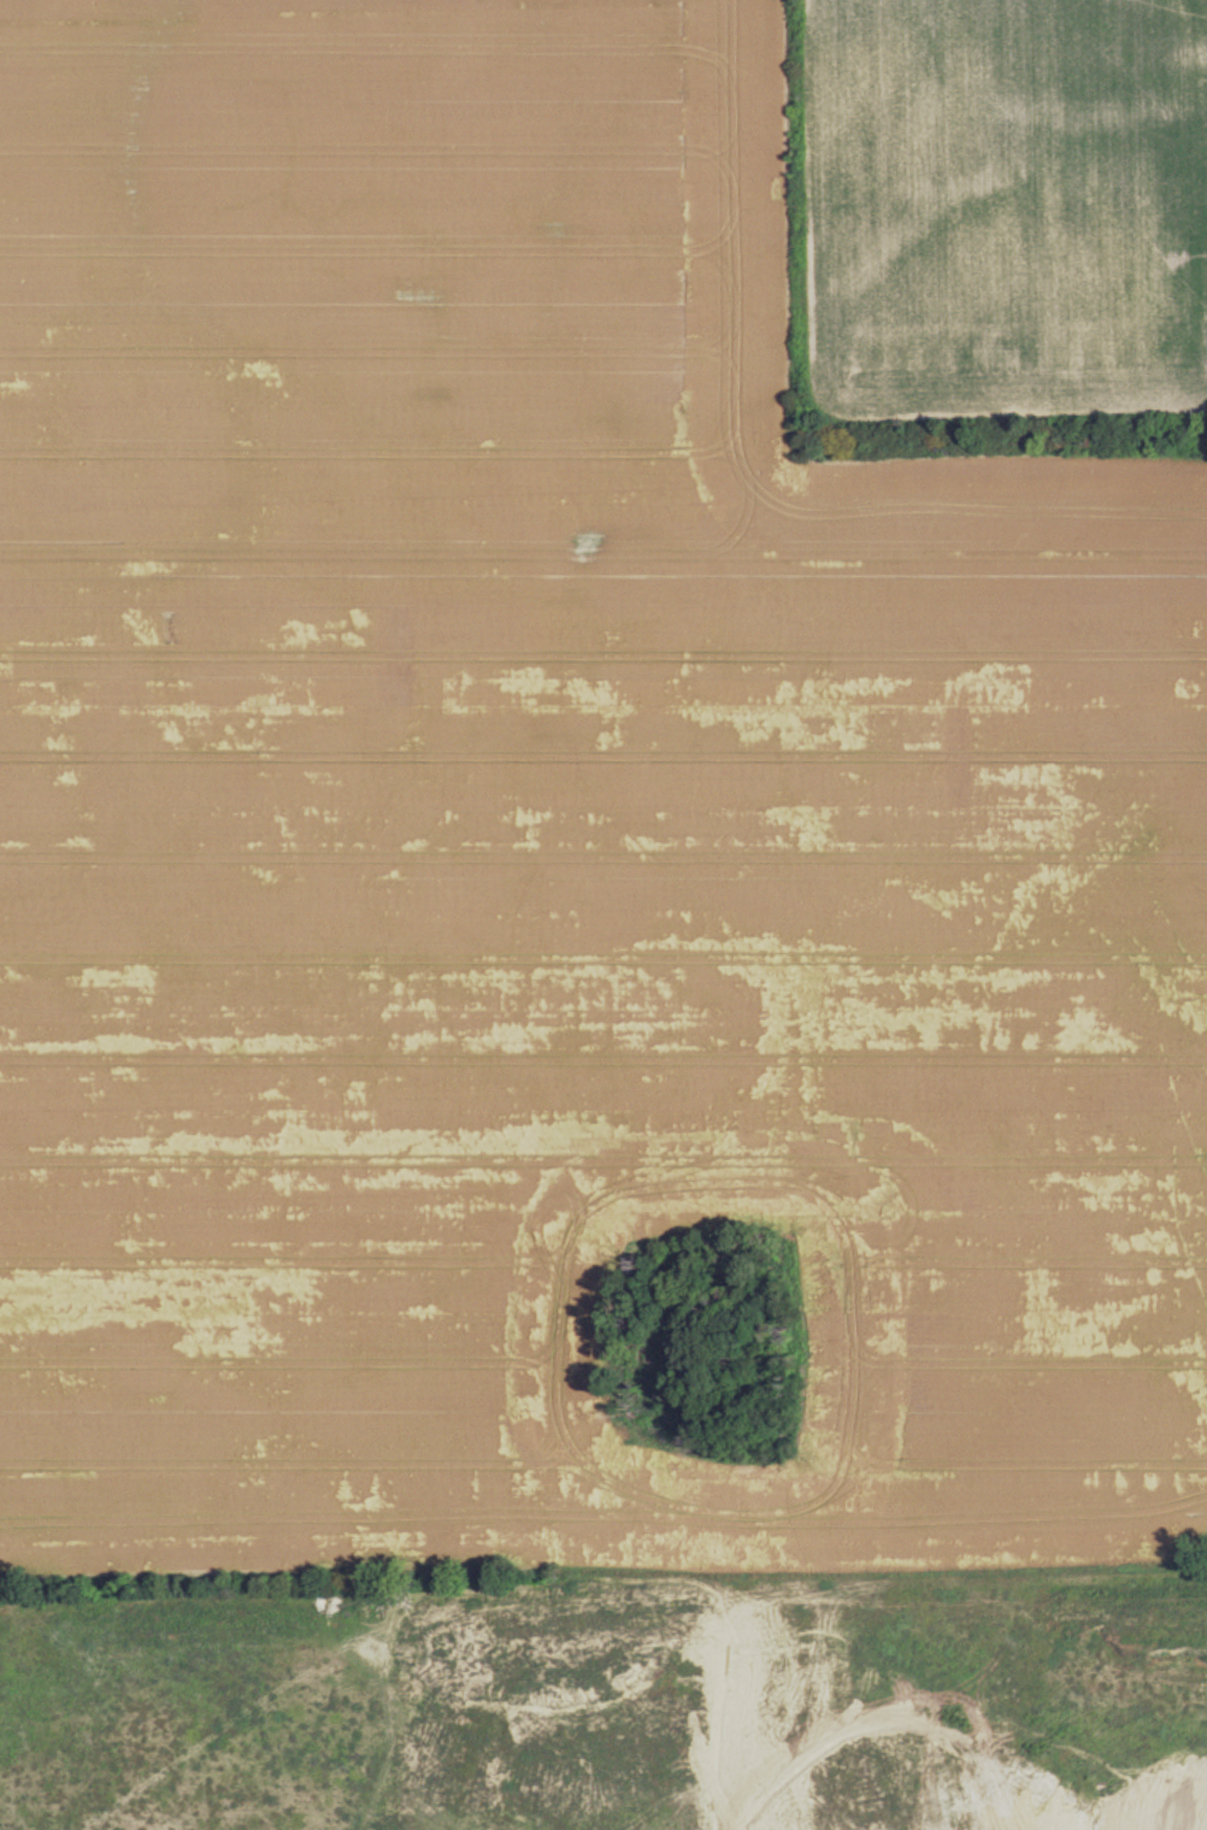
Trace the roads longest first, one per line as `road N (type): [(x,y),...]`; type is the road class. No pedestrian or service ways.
road 1 (track): [(1206,1561),(812,1560),(779,1537),(756,1448)]

